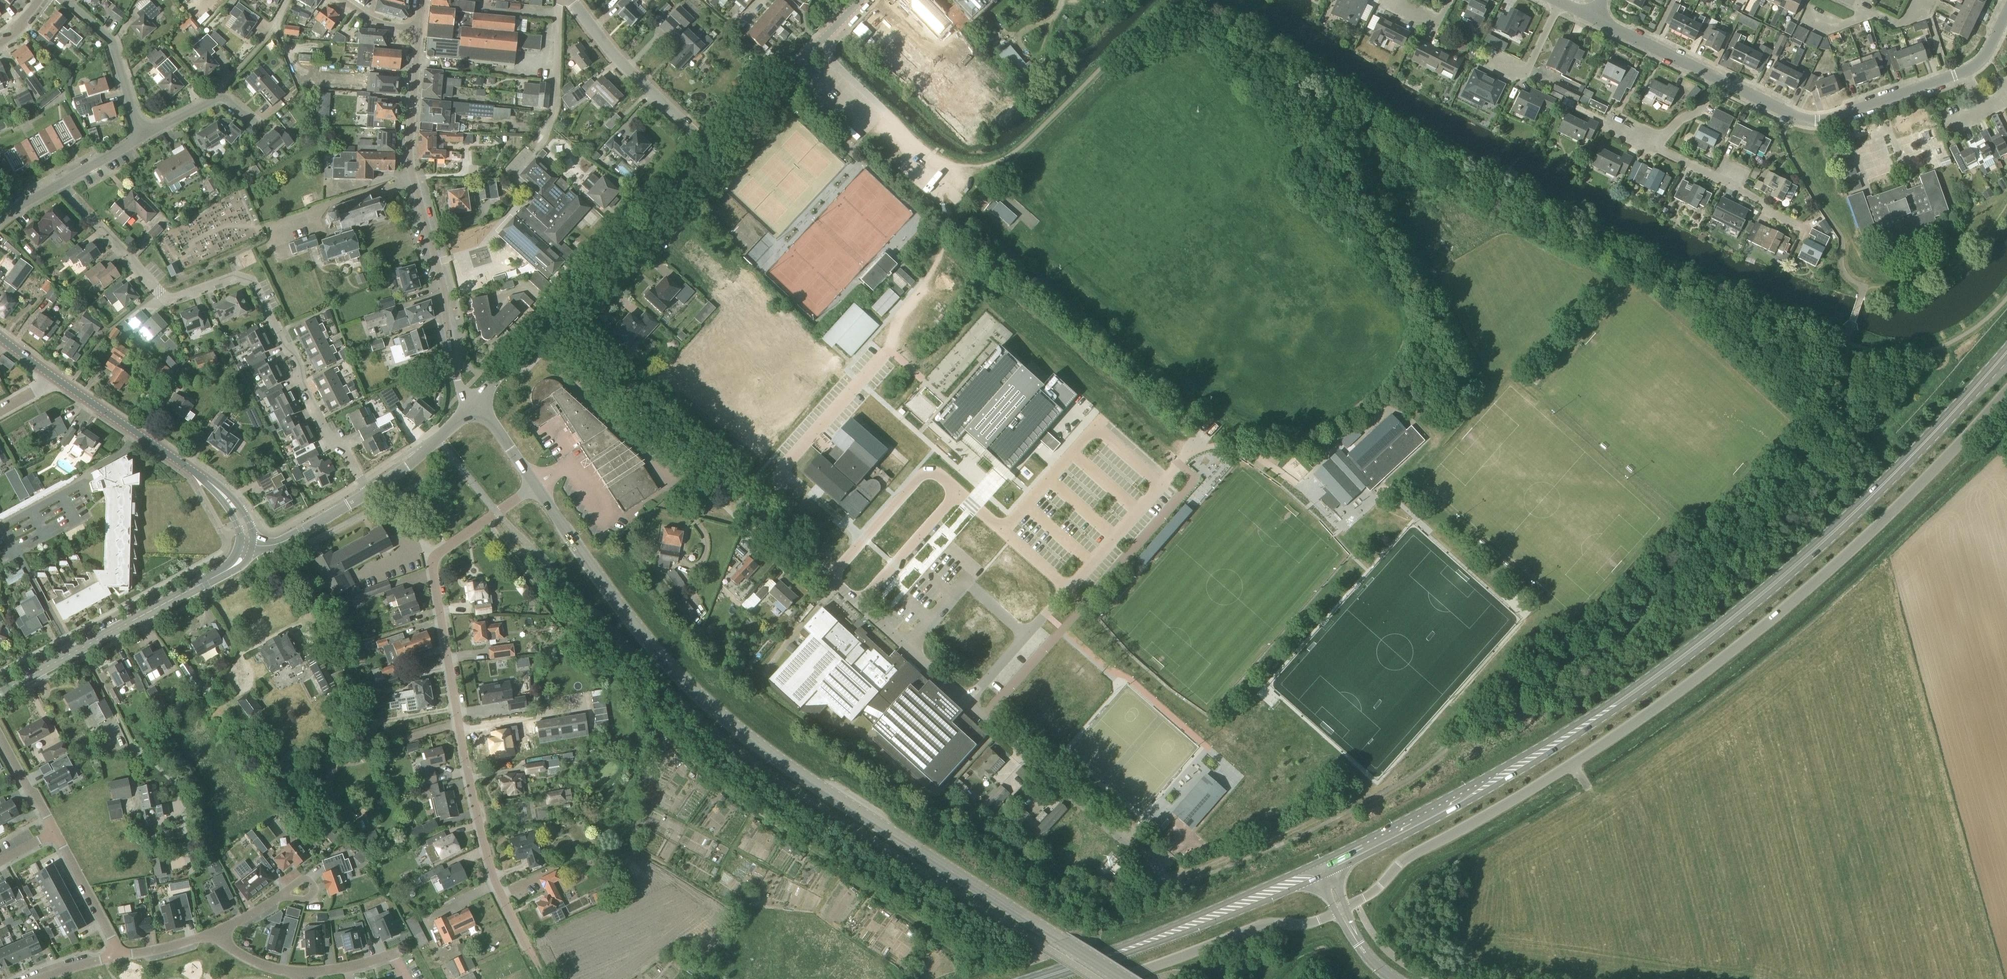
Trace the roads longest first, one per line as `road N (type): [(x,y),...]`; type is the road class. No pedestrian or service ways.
road 1 (primary): [(1324,869),(1494,781),(1701,645),(1826,539),(2006,351)]
road 2 (unclassified): [(1342,911),(1407,860),(1629,729),(1735,650),(1852,550),(2006,391)]
road 3 (secondary): [(1121,978),(731,725),(627,617),(536,487)]
road 4 (track): [(487,521),(550,602),(694,752),(969,952)]
road 5 (residential): [(544,978),(485,850),(433,563),(536,487)]
road 6 (residential): [(368,494),(342,444),(327,437),(254,286),(234,279),(166,299),(63,184)]
road 7 (primary): [(1040,978),(1324,869)]
road 8 (residential): [(1193,872),(1164,876),(966,699)]
road 9 (secondary): [(0,693),(233,567),(246,547)]
road 10 (residential): [(751,505),(554,328)]
road 11 (residential): [(1721,78),(1775,109),(1824,122),(1967,72)]
road 12 (secondary): [(246,547),(245,528),(223,494),(56,378)]
road 13 (track): [(1409,768),(1328,816),(1193,872)]
road 14 (residential): [(413,178),(463,393),(474,409)]
road 15 (unclassified): [(1116,978),(1262,926),(1309,926),(1342,911)]
road 16 (residential): [(554,328),(714,153)]
road 17 (residential): [(714,153),(862,0)]
road 18 (residential): [(714,153),(569,0)]
road 19 (residential): [(751,505),(885,353)]
road 20 (residential): [(831,577),(930,467),(958,492)]
road 21 (residential): [(144,137),(107,35),(67,0)]
road 22 (residential): [(1795,226),(1657,150)]
road 23 (residential): [(858,601),(958,492)]
road 24 (residential): [(419,31),(413,178)]
road 25 (residential): [(966,699),(858,601)]
road 26 (residential): [(122,957),(54,833)]
road 27 (residential): [(548,137),(557,110),(560,0)]
road 28 (residential): [(1597,20),(1721,78)]
road 29 (secondary): [(368,494),(474,409)]
road 30 (secondary): [(246,547),(276,546),(368,494)]
road 31 (residential): [(144,137),(222,97),(255,123)]
road 32 (residential): [(1483,58),(1527,77),(1560,3)]

